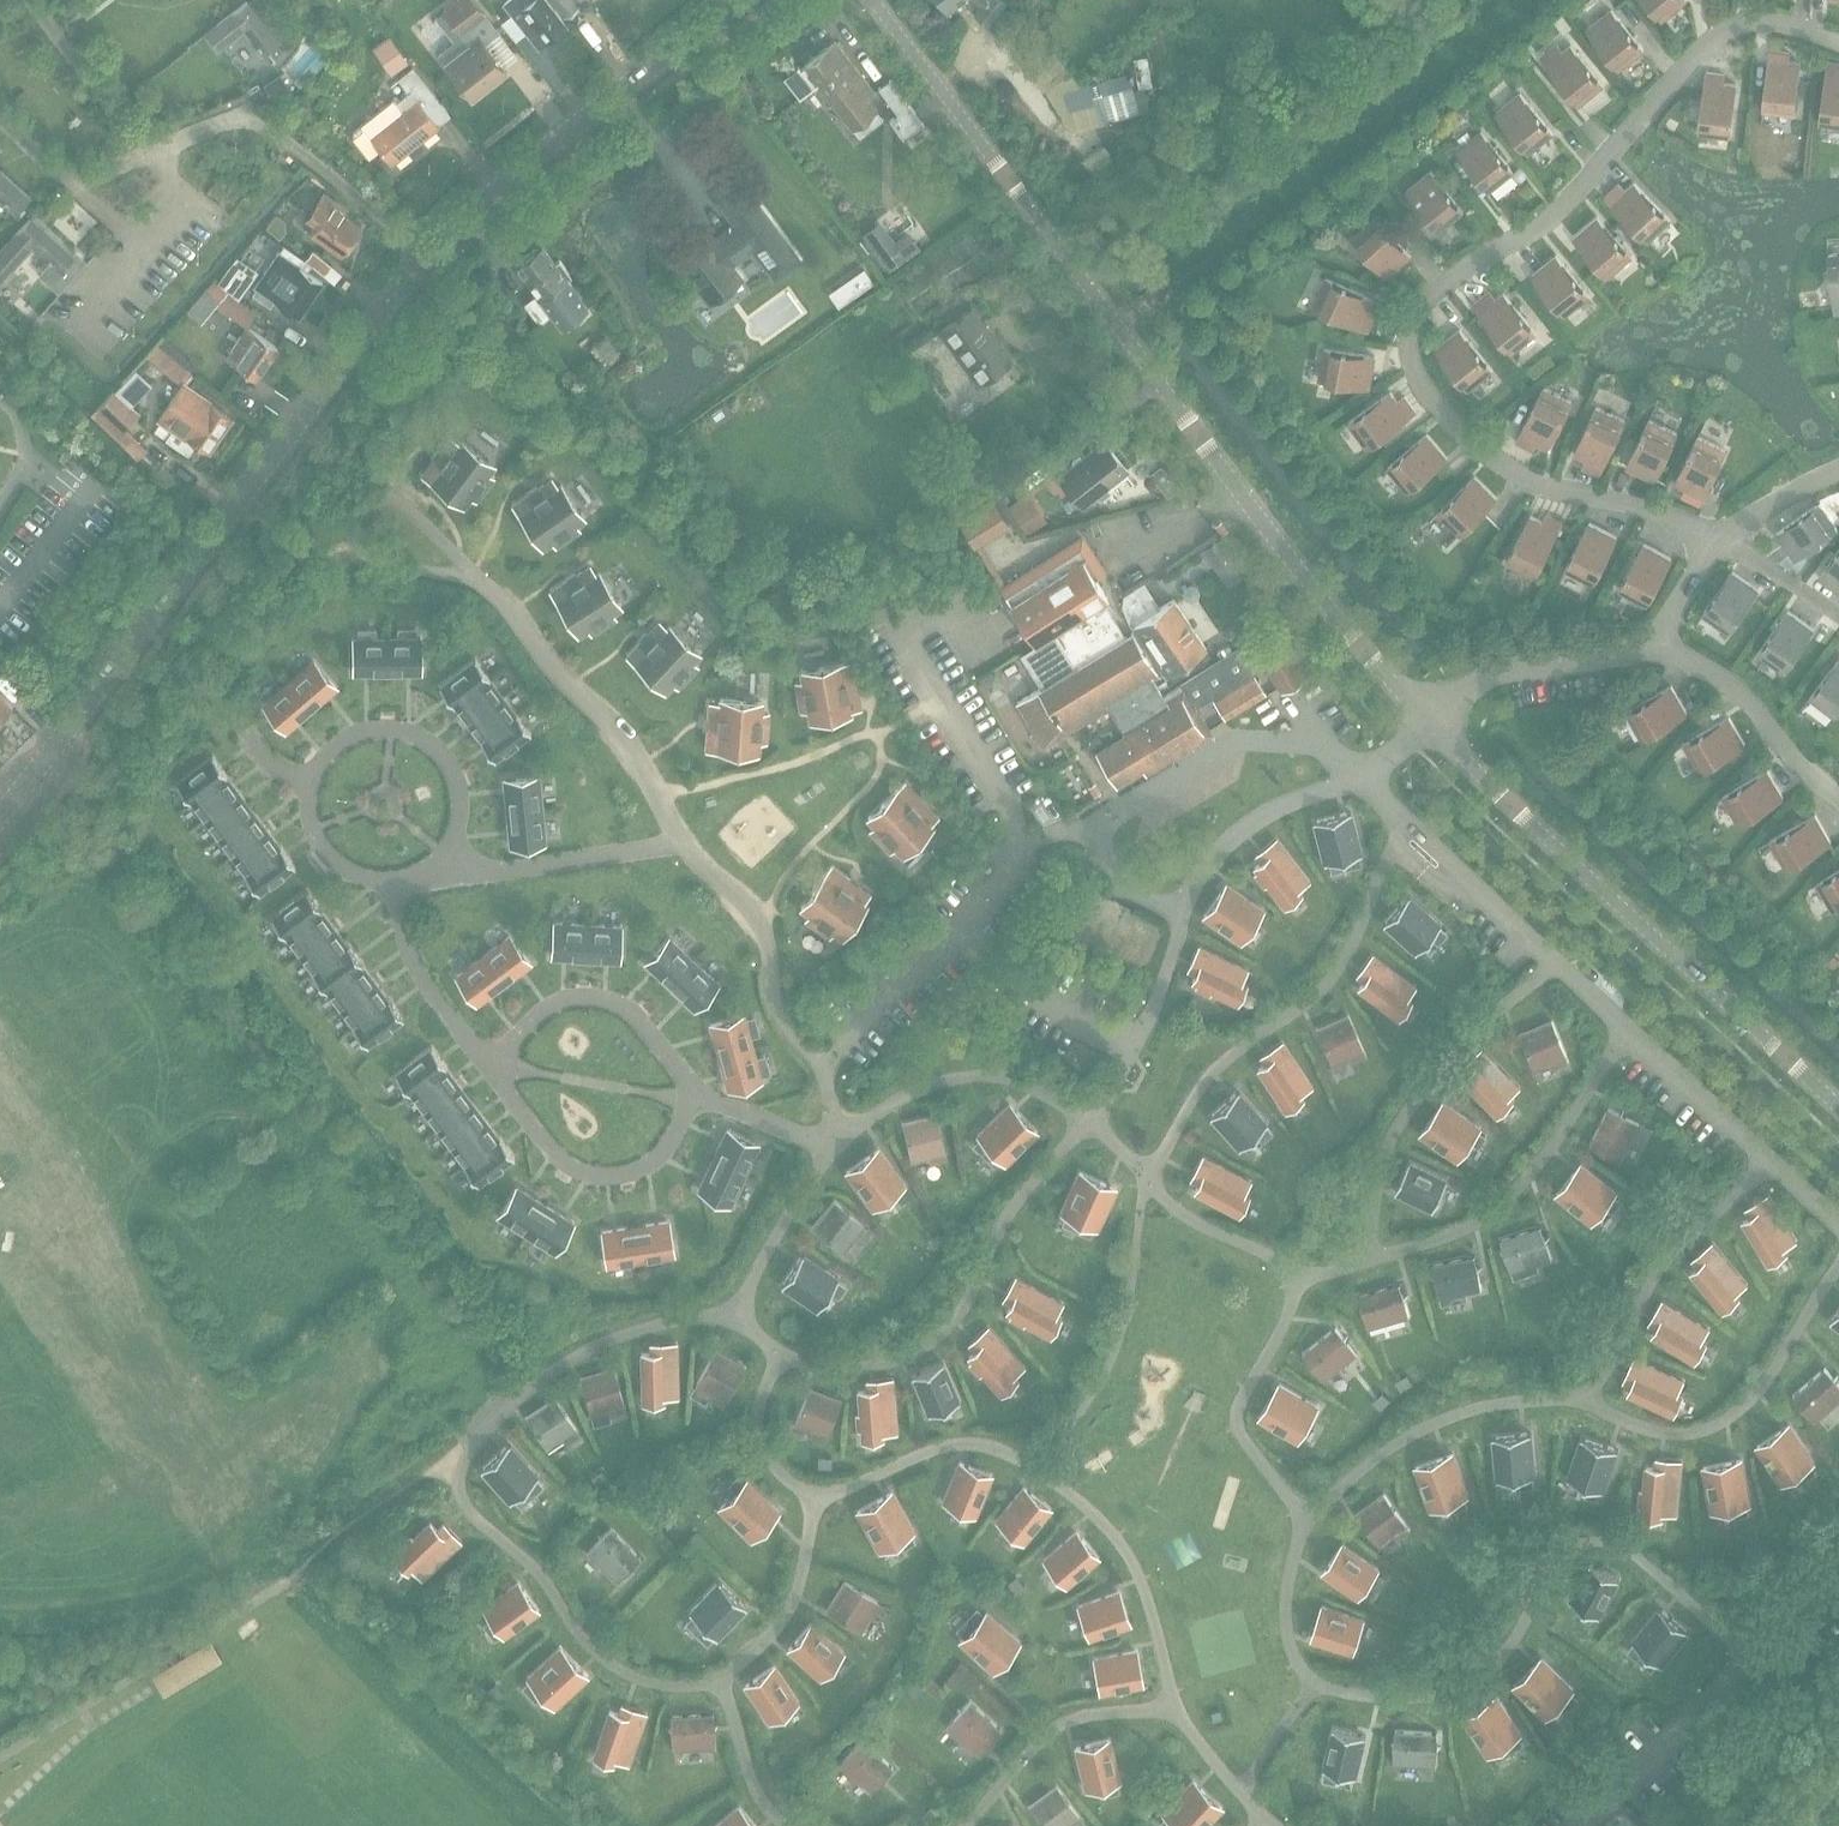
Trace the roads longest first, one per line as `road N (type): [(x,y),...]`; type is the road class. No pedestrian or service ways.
road 1 (tertiary): [(1838,1107),(1511,804),(1362,649),(872,0)]
road 2 (tertiary): [(738,0),(521,167),(424,255),(233,523),(0,812)]

